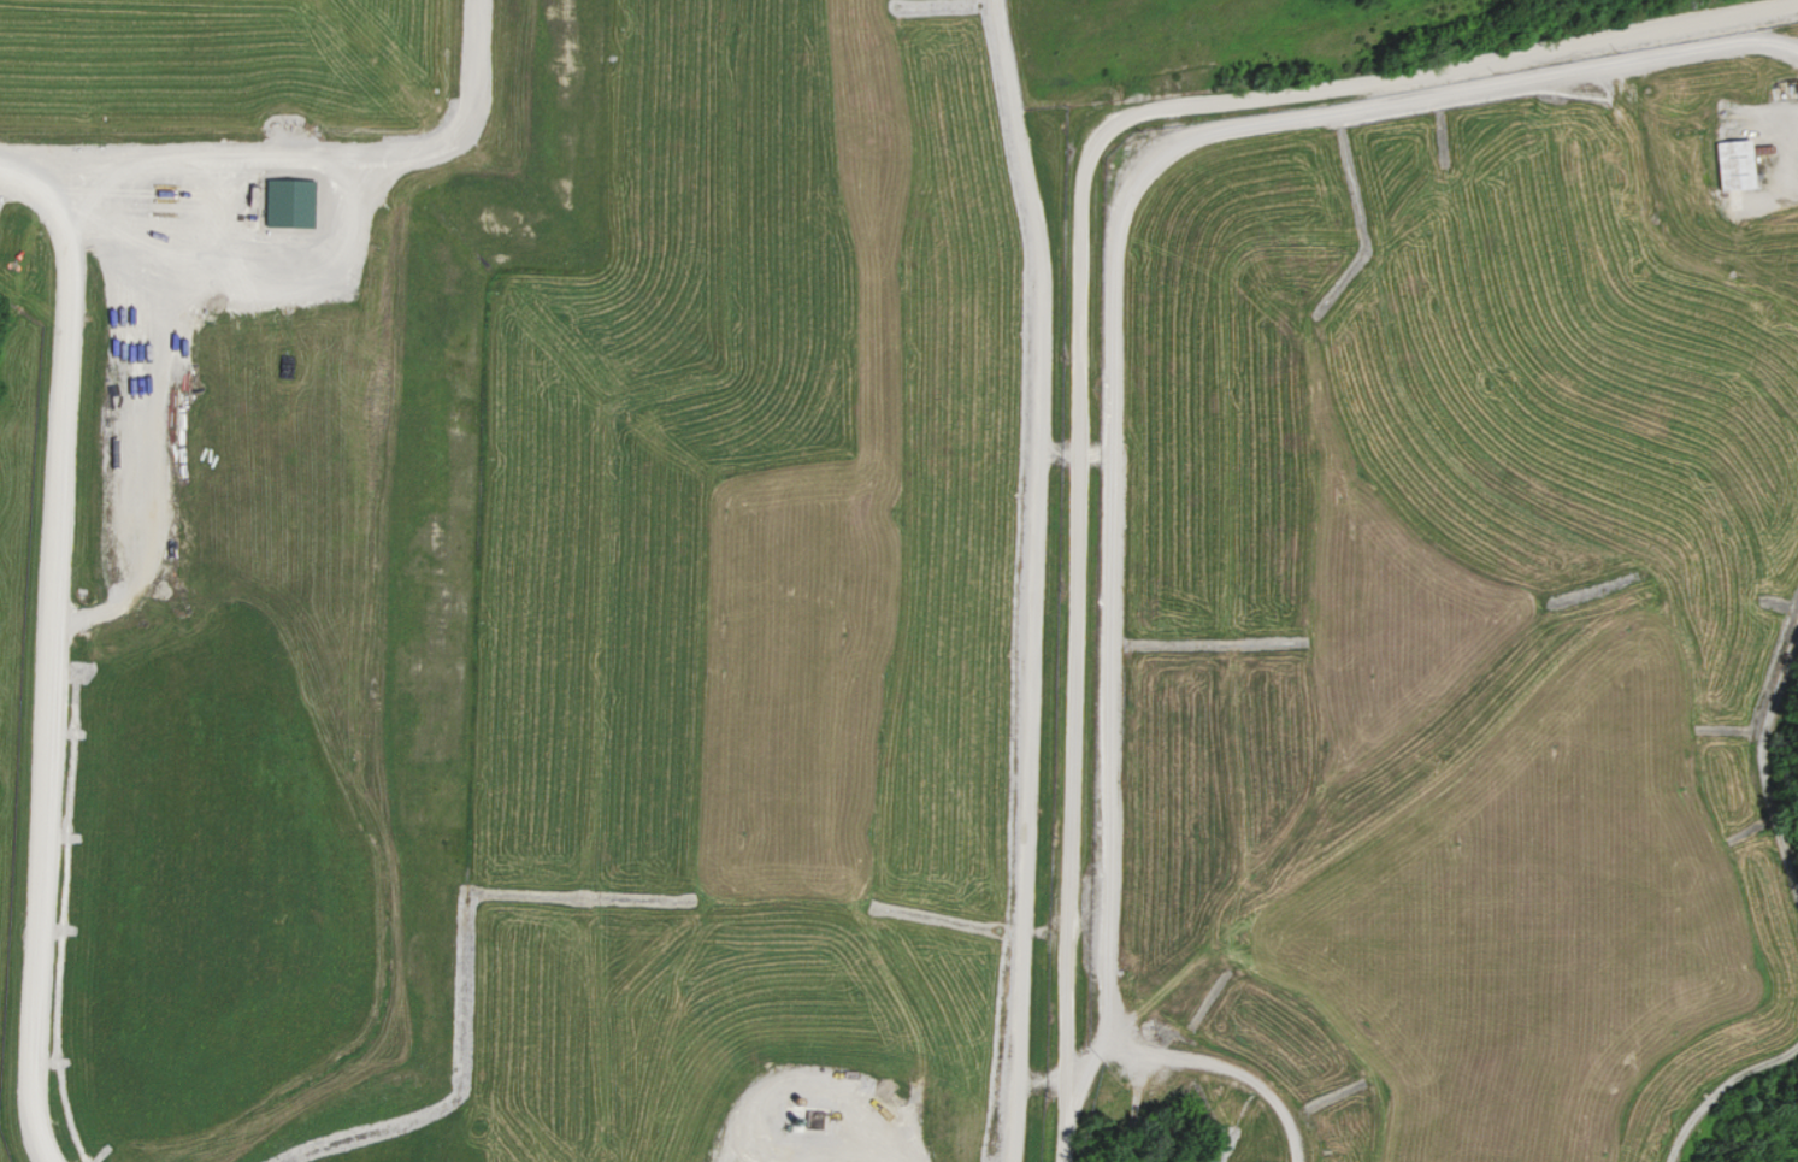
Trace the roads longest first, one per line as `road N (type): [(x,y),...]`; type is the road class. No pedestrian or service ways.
road 1 (residential): [(1065,1161),(1083,183),(1096,141),(1144,113),(1342,87),(1797,2)]
road 2 (residential): [(1079,485),(1797,478)]

